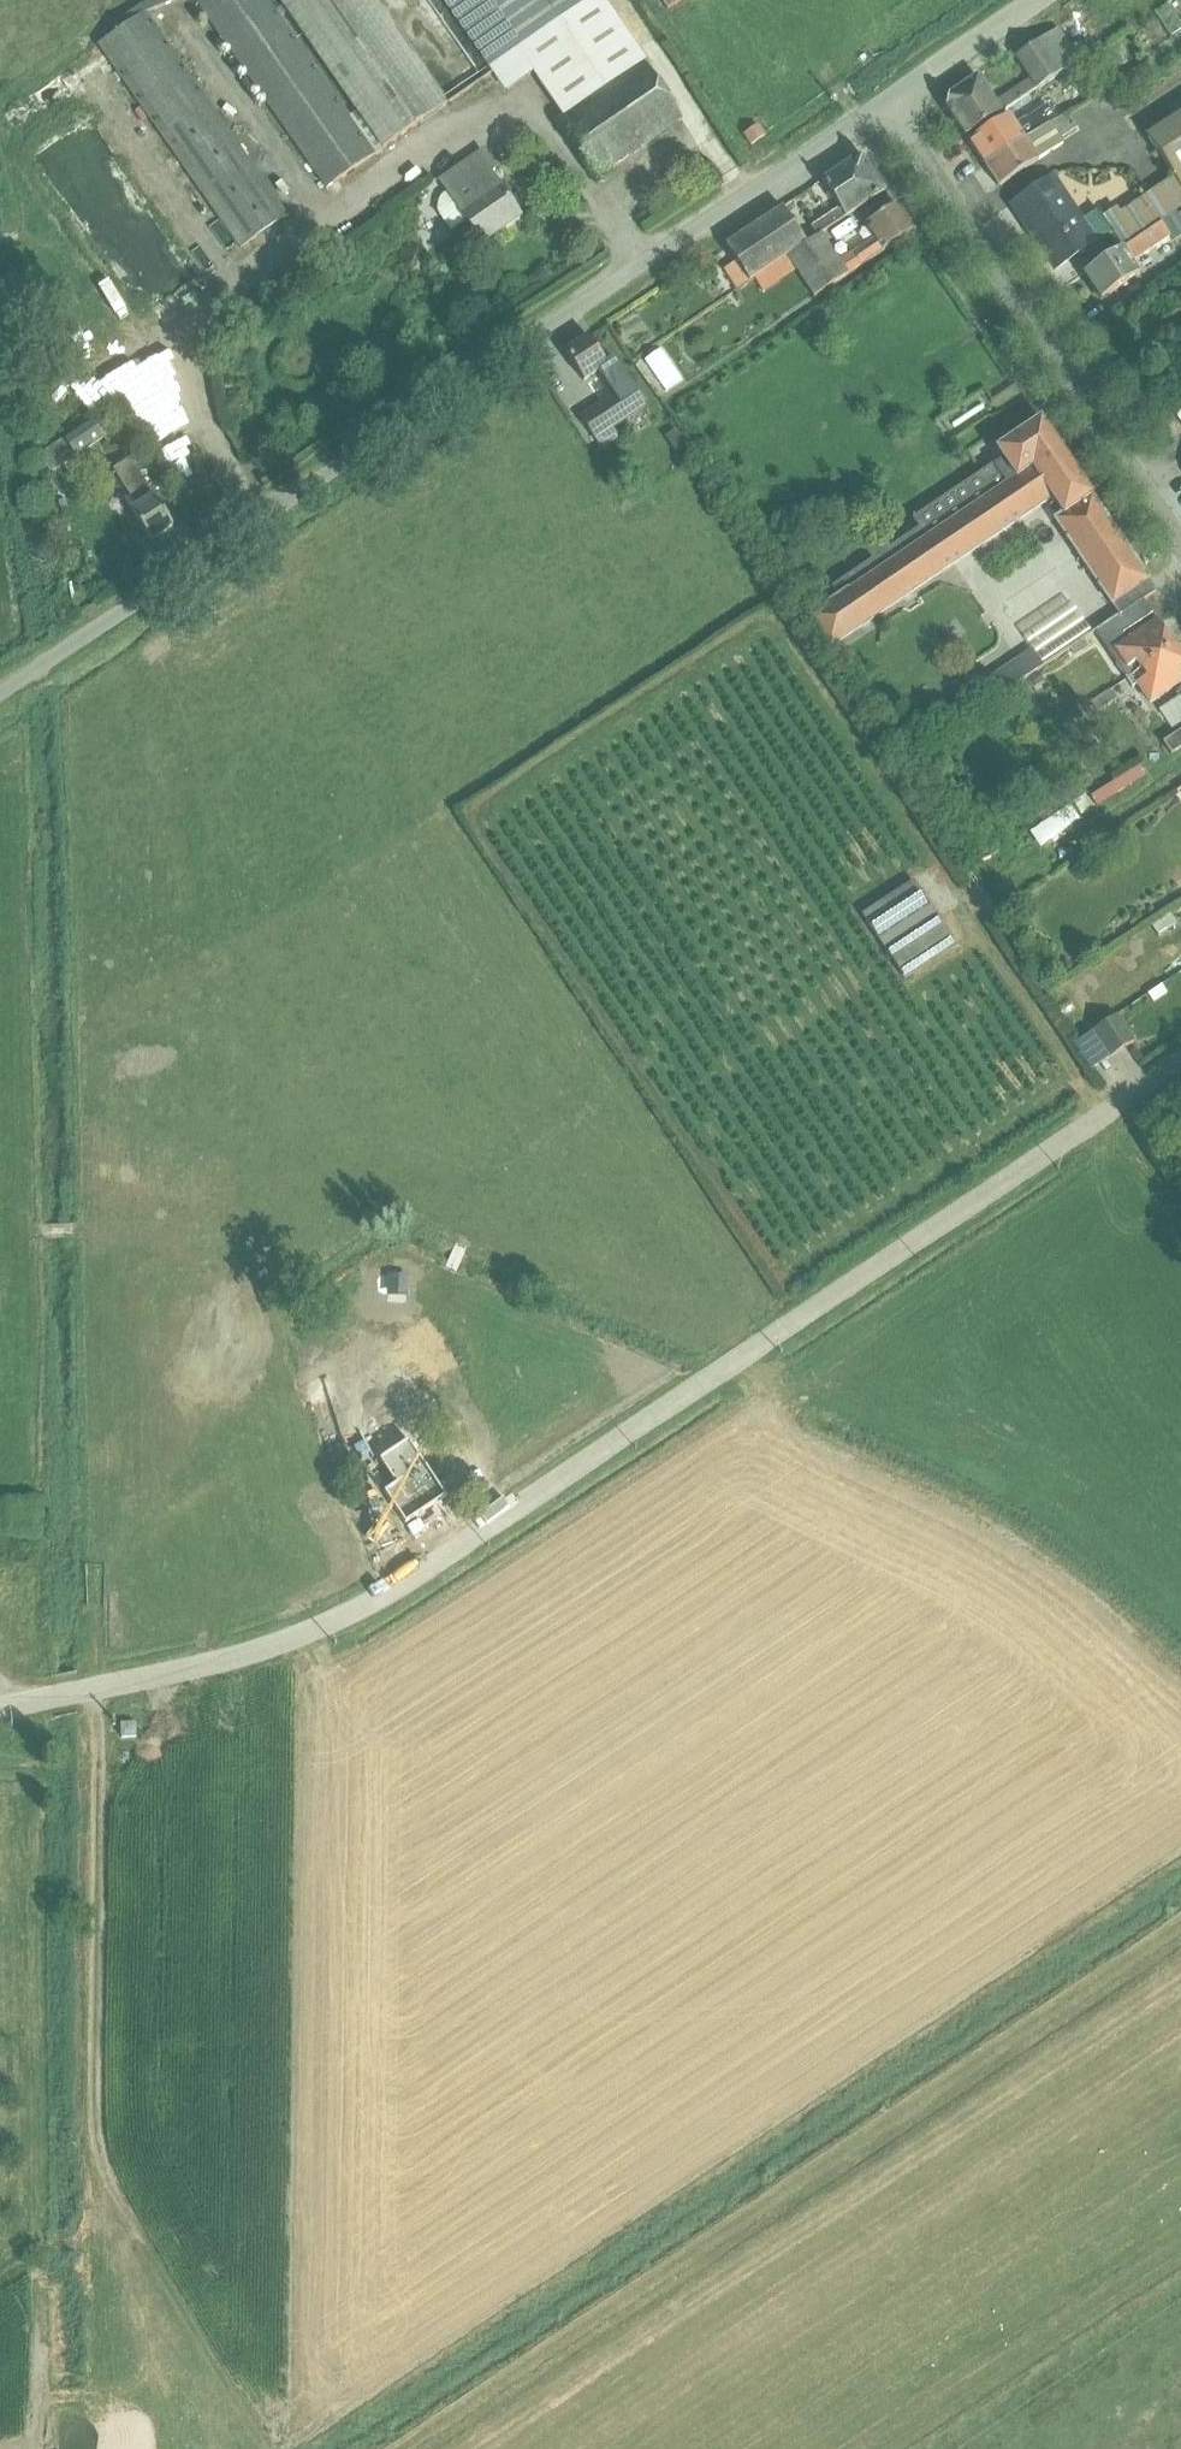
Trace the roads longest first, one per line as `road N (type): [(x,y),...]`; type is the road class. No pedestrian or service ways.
road 1 (unclassified): [(0,1708),(278,1644),(367,1604),(1180,1065)]
road 2 (unclassified): [(885,103),(0,694)]
road 3 (track): [(95,1688),(100,2138),(118,2200),(285,2448)]
road 4 (unclassified): [(1180,543),(885,103)]
road 5 (unclassified): [(1039,0),(885,103)]

